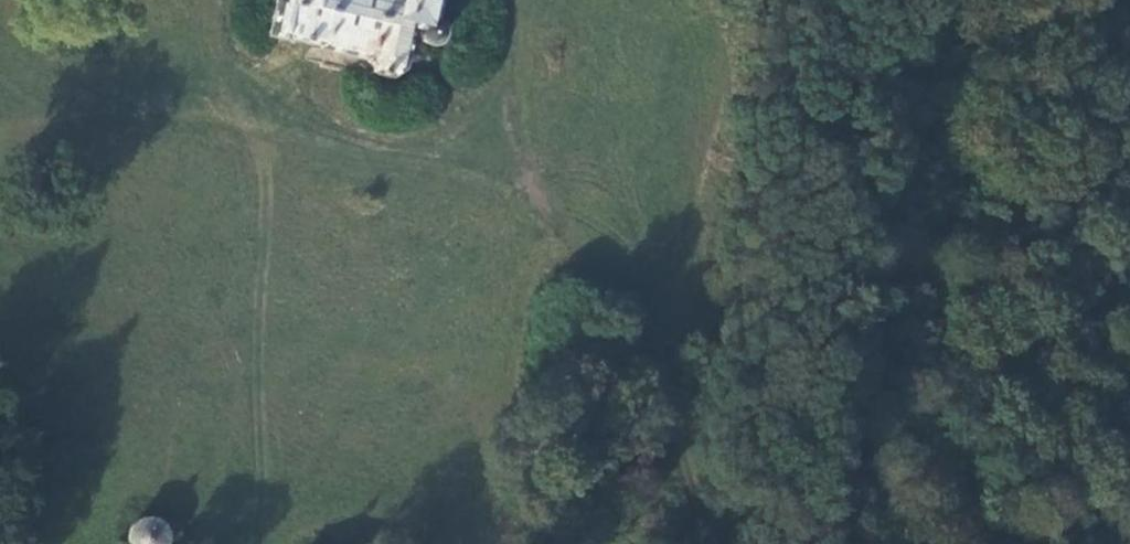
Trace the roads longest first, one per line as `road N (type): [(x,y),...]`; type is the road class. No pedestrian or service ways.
road 1 (track): [(688,543),(790,0)]
road 2 (track): [(697,491),(648,352),(512,139),(512,0)]
road 3 (track): [(226,0),(218,28),(224,102),(543,187)]

